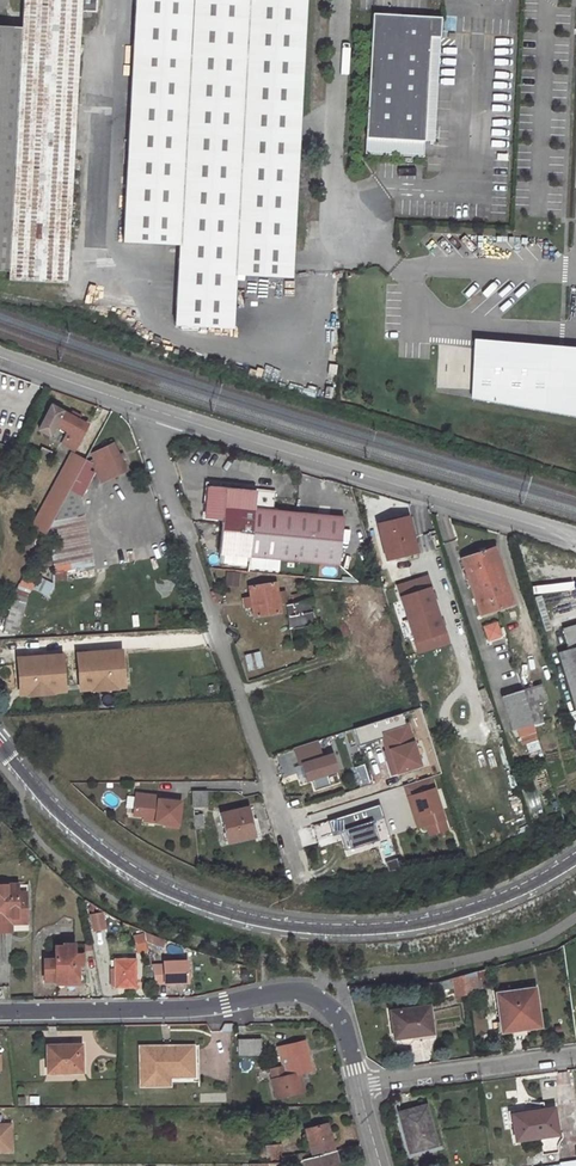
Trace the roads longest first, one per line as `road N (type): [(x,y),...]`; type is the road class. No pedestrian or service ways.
road 1 (secondary): [(575,862),(489,907),(415,928),(326,931),(249,921),(136,873),(64,816),(0,743)]
road 2 (residential): [(300,878),(152,453),(152,414)]
road 3 (tertiary): [(575,537),(152,414)]
road 4 (residential): [(325,1003),(287,990),(198,1010),(0,1014)]
road 5 (residential): [(359,1086),(575,1056)]
road 6 (tertiary): [(152,414),(0,358)]

